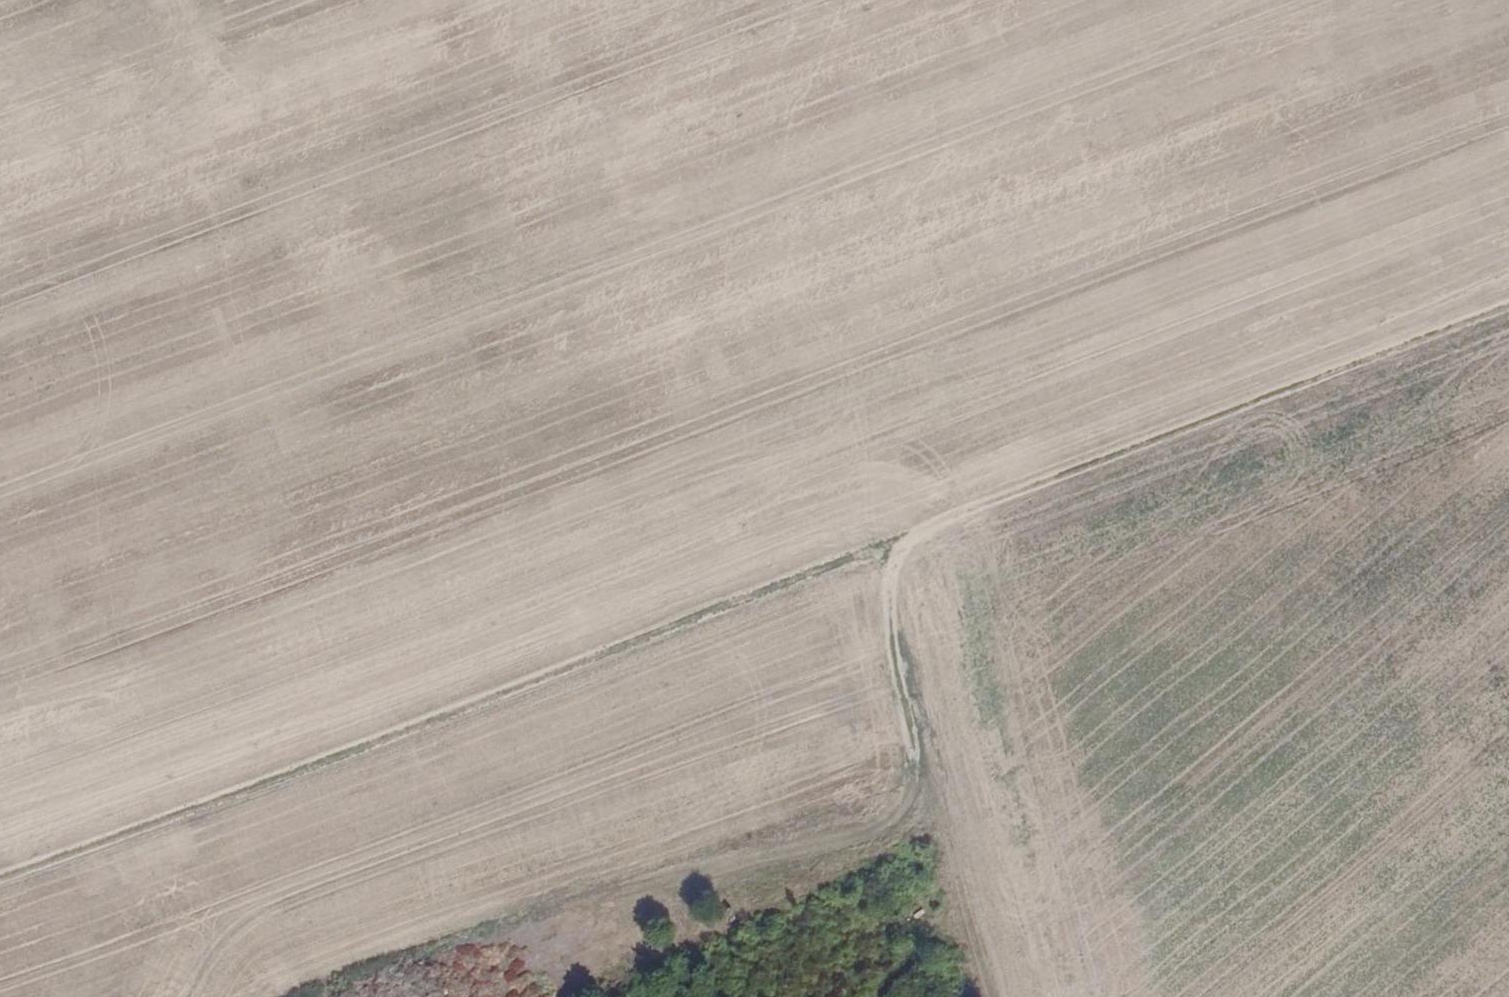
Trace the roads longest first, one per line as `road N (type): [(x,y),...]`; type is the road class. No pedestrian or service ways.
road 1 (track): [(0,885),(1508,306)]
road 2 (track): [(546,926),(880,808),(920,704),(884,549)]

